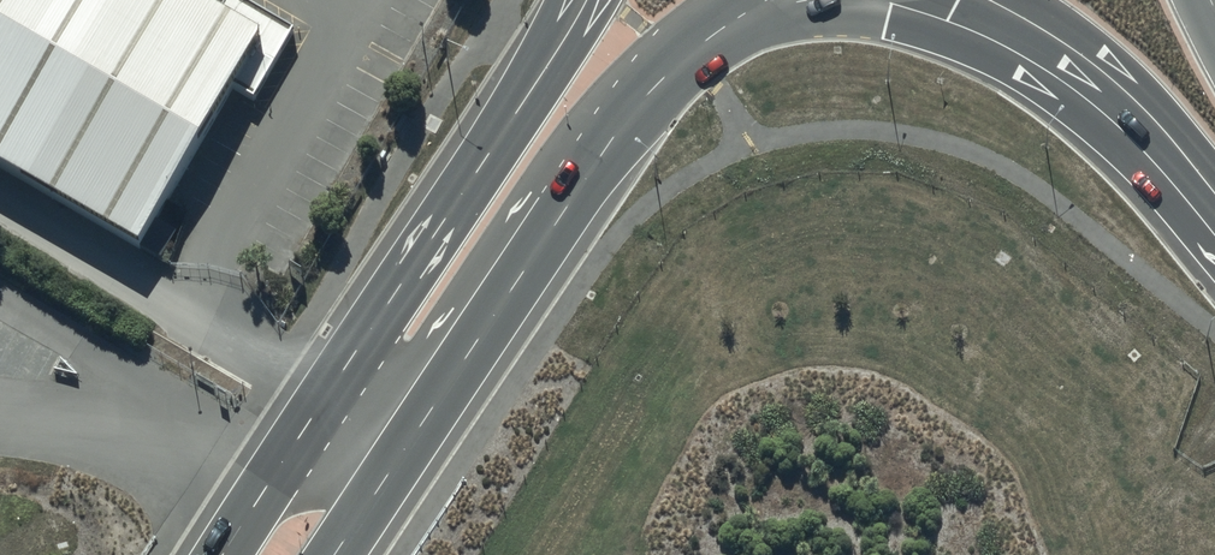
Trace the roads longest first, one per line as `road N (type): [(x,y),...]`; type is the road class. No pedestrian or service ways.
road 1 (secondary): [(762,0),(679,60),(626,122),(335,554)]
road 2 (secondary): [(226,554),(586,0)]
road 3 (secondary): [(1214,195),(1118,87),(1062,41),(990,0)]

